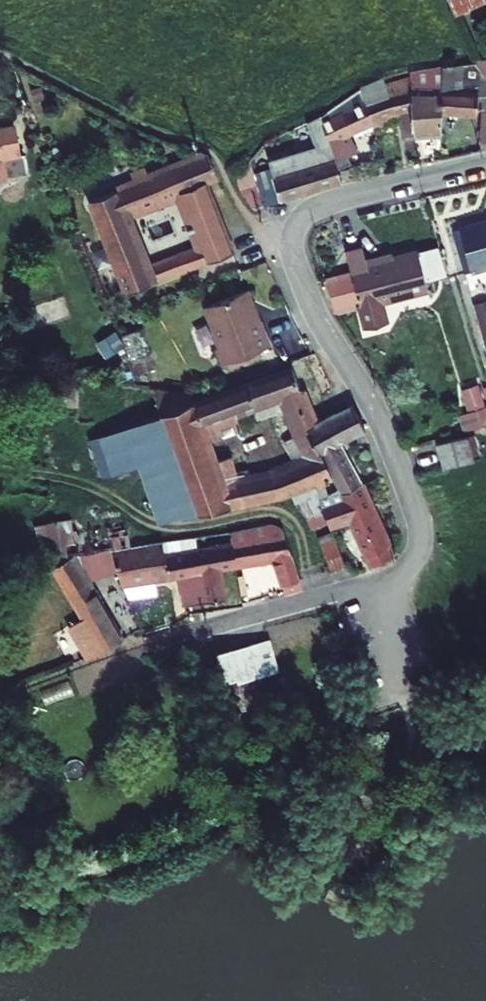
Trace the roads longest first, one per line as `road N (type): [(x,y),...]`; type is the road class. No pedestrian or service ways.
road 1 (residential): [(485,167),(326,204),(297,228),(306,294),(392,444),(418,520),(416,557),(376,588),(200,635)]

